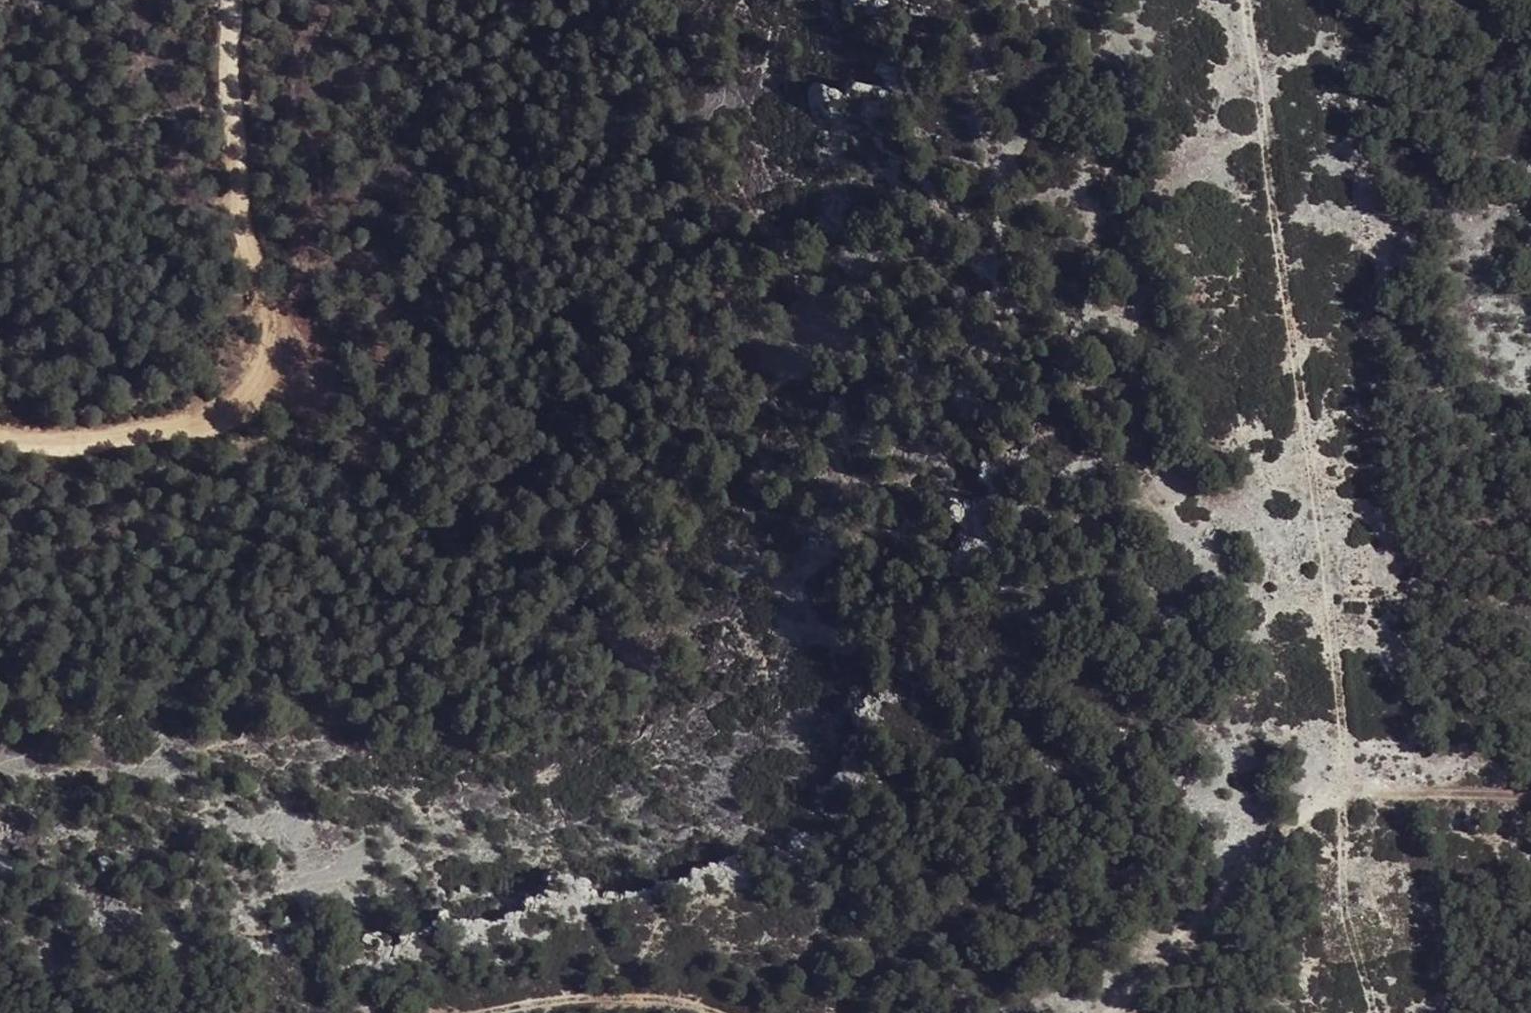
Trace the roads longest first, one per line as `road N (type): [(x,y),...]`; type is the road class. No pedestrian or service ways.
road 1 (track): [(0,441),(122,425),(220,379),(245,350),(260,290),(244,139),(259,57),(253,0)]

